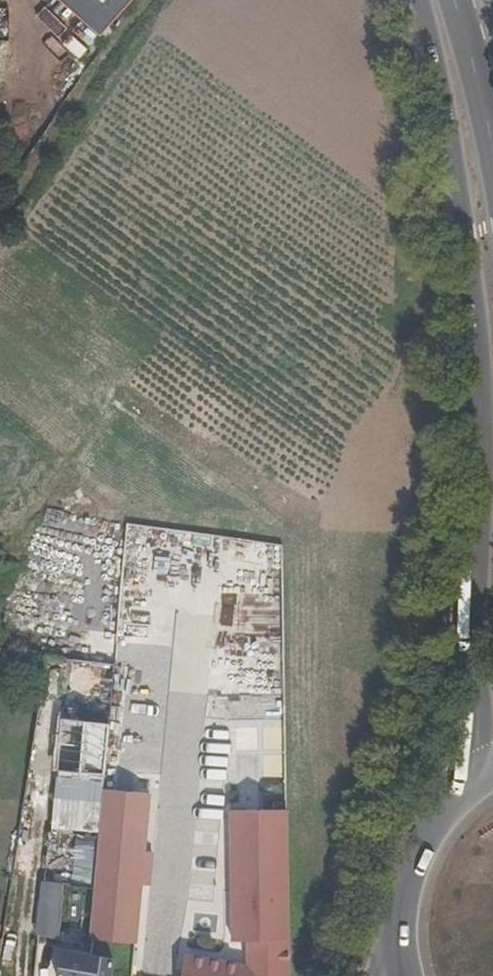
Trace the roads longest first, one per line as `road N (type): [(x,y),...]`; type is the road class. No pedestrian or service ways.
road 1 (secondary): [(420,0),(449,133),(480,376),(470,600),(477,719),(454,795)]
road 2 (secondary): [(454,795),(424,832),(404,875),(396,946)]
road 3 (secondary): [(492,151),(453,0)]

